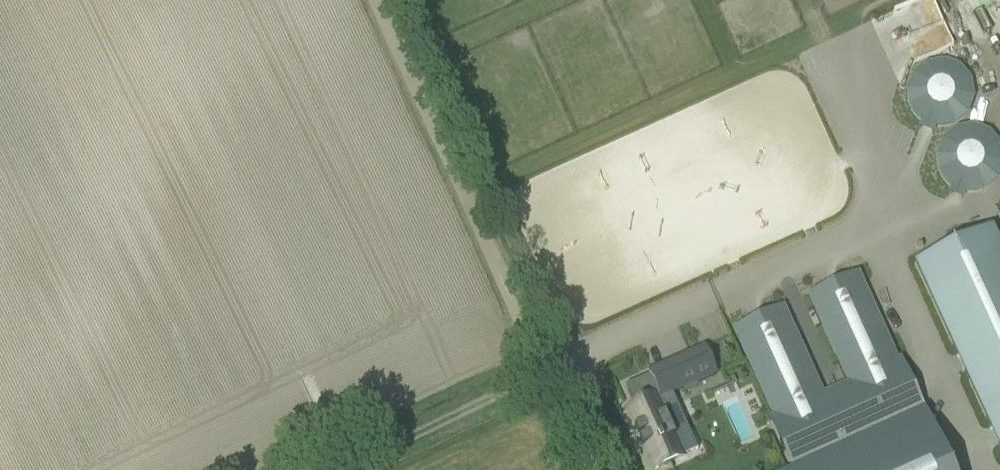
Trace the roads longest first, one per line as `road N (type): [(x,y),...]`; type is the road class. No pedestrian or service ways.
road 1 (unclassified): [(378,0),(596,469)]
road 2 (track): [(355,469),(554,377)]

